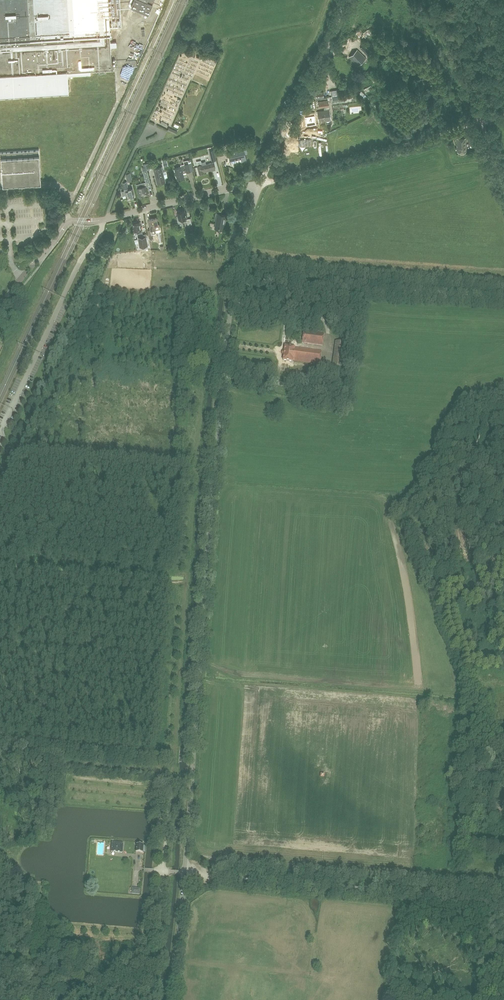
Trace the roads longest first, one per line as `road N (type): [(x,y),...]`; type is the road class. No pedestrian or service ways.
road 1 (unclassified): [(171,999),(224,375),(241,248),(260,185)]
road 2 (track): [(503,900),(185,873)]
road 3 (track): [(236,279),(503,296)]
road 4 (unclassified): [(105,220),(0,431)]
road 5 (unclassified): [(260,185),(345,0)]
road 6 (residential): [(0,305),(67,223),(105,220)]
road 7 (residential): [(105,220),(241,185)]

